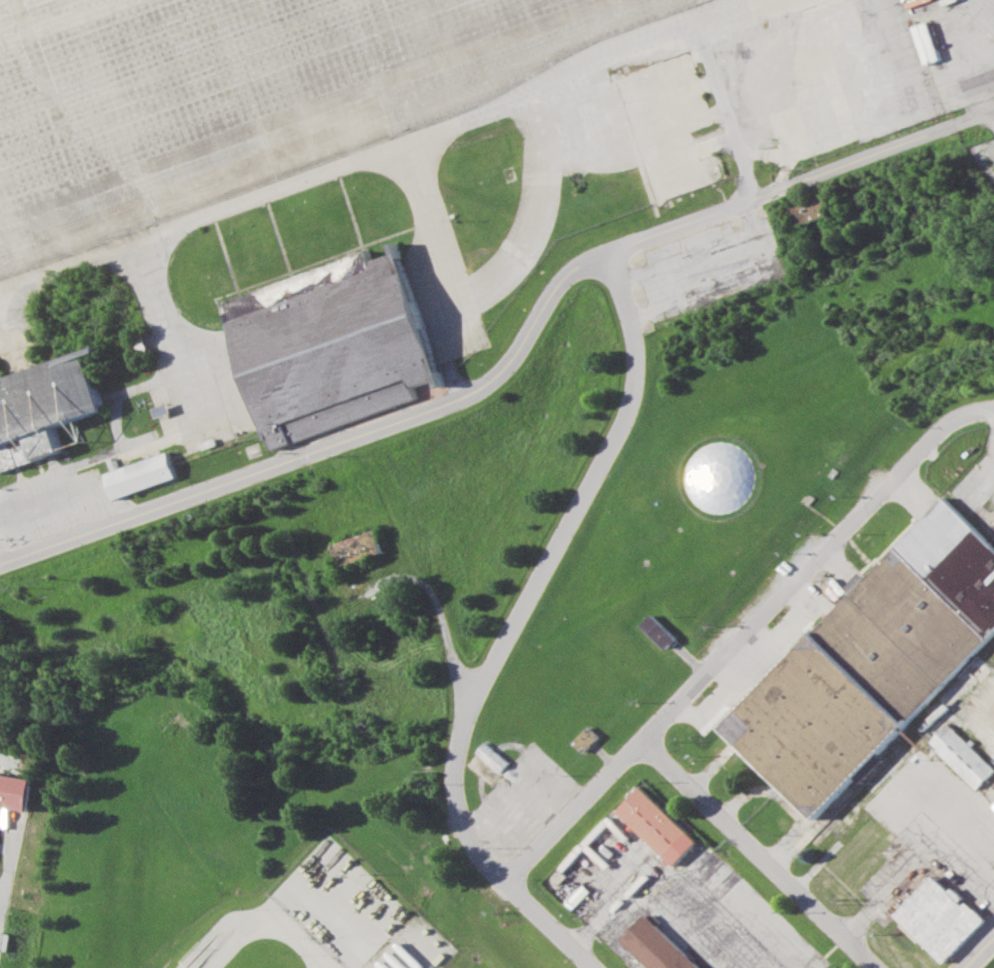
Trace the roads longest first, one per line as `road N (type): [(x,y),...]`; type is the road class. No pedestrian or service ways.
road 1 (residential): [(952,124),(576,264),(557,281),(518,362),(487,390),(0,566)]
road 2 (residential): [(506,883),(461,830),(451,761),(467,704),(624,415),(636,374),(633,336),(602,252)]
road 3 (residential): [(506,883),(947,415),(993,406)]
road 4 (residential): [(874,967),(640,739)]
road 5 (residential): [(506,883),(592,967)]

